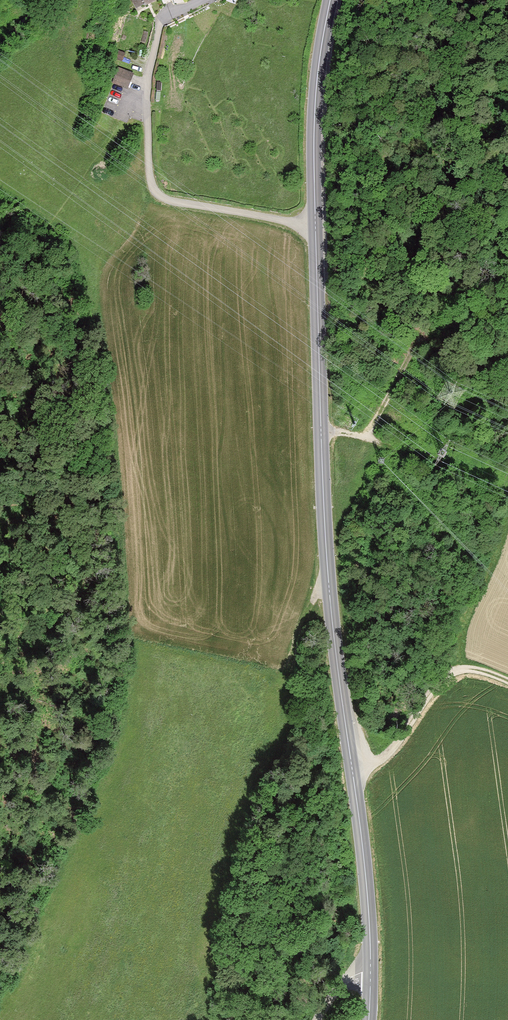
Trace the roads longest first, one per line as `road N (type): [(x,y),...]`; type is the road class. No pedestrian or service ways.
road 1 (tertiary): [(330,0),(314,128),(324,507),(370,970)]
road 2 (track): [(507,682),(458,672),(386,759),(352,768)]
road 3 (track): [(417,346),(373,430),(321,429)]

